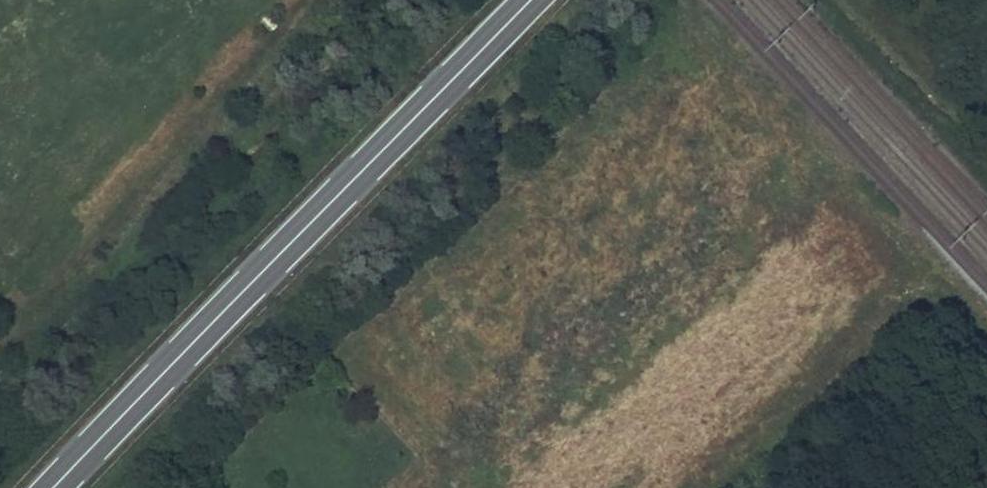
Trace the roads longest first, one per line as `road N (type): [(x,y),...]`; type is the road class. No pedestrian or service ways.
road 1 (secondary): [(532,0),(55,487)]

